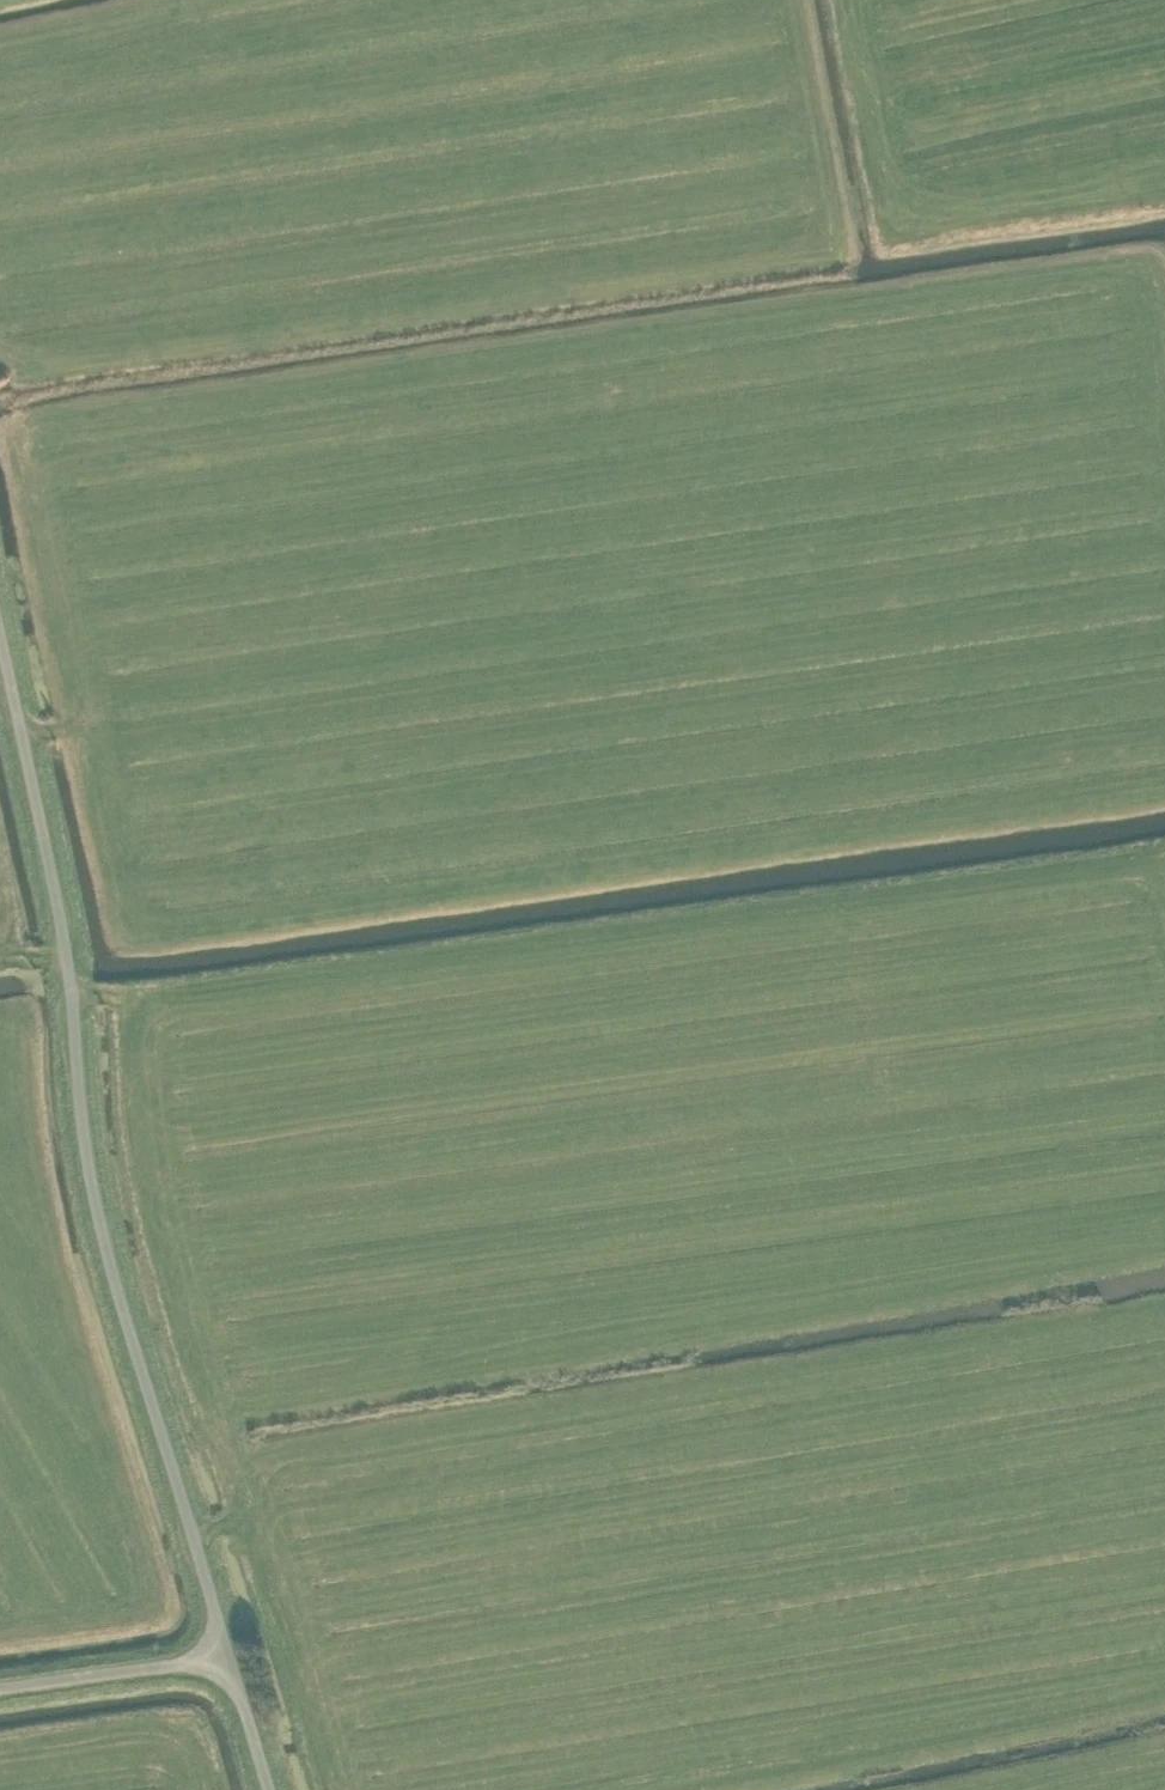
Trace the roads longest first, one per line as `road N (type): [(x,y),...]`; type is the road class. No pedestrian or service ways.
road 1 (unclassified): [(228,1655),(97,1211),(65,947),(0,637)]
road 2 (unclassified): [(228,1655),(0,1687)]
road 3 (unclassified): [(268,1789),(228,1655)]

